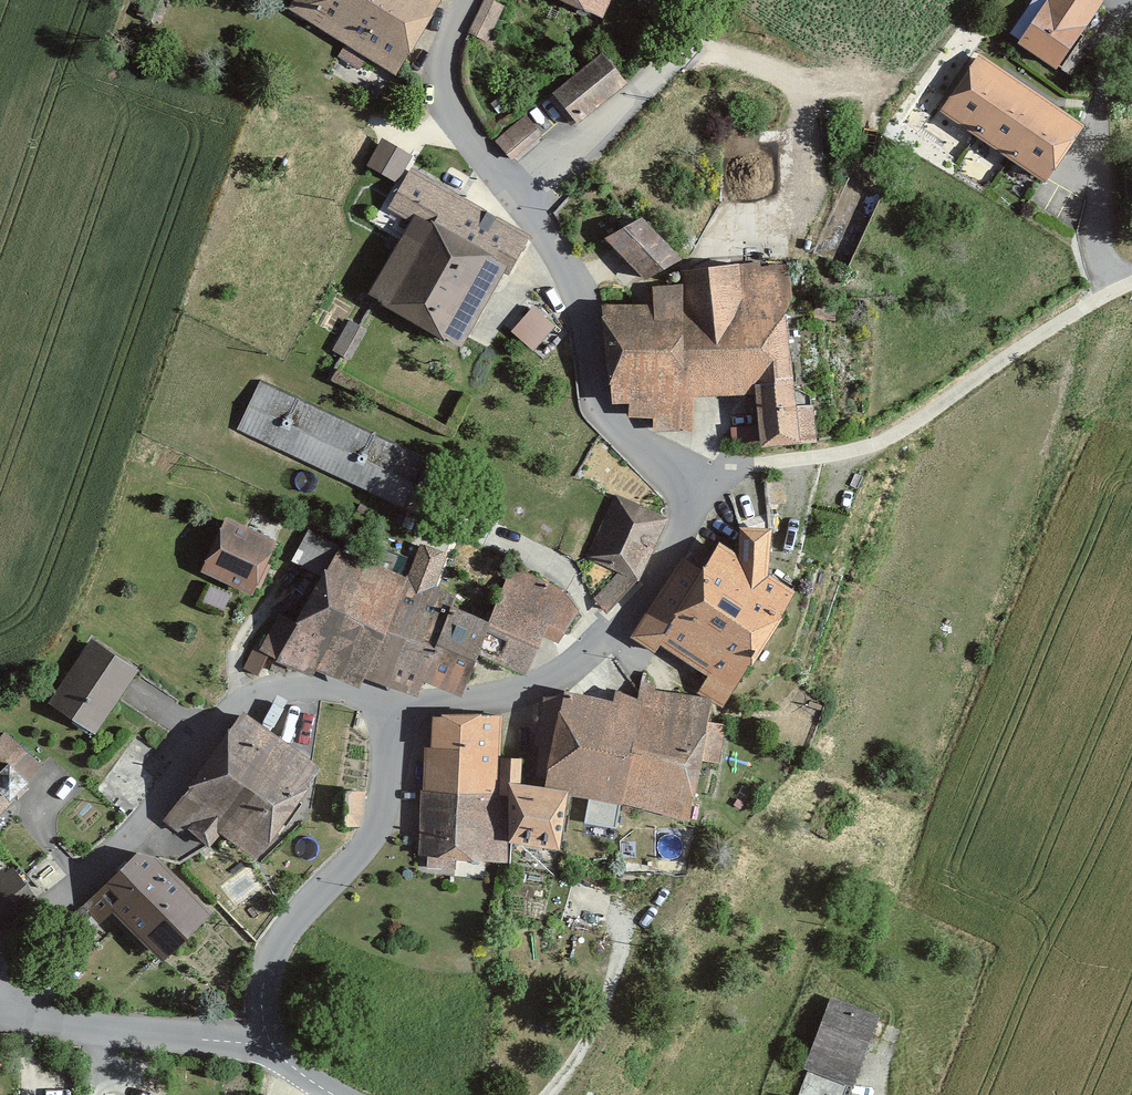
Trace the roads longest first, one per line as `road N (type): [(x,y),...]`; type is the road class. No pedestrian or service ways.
road 1 (residential): [(465,0),(437,74),(465,143),(570,272),(586,389),(609,420),(674,465),(692,495)]
road 2 (residential): [(0,942),(137,805),(211,709),(277,686),(406,707)]
road 3 (unclassified): [(692,495),(757,463),(851,451),(912,421),(1021,342),(1131,279)]
road 4 (residential): [(692,495),(652,569),(592,649),(485,701),(406,707)]
road 5 (unclassified): [(406,707),(389,785),(361,850),(285,928),(264,995),(267,1046)]
road 6 (residential): [(0,1006),(267,1046)]

